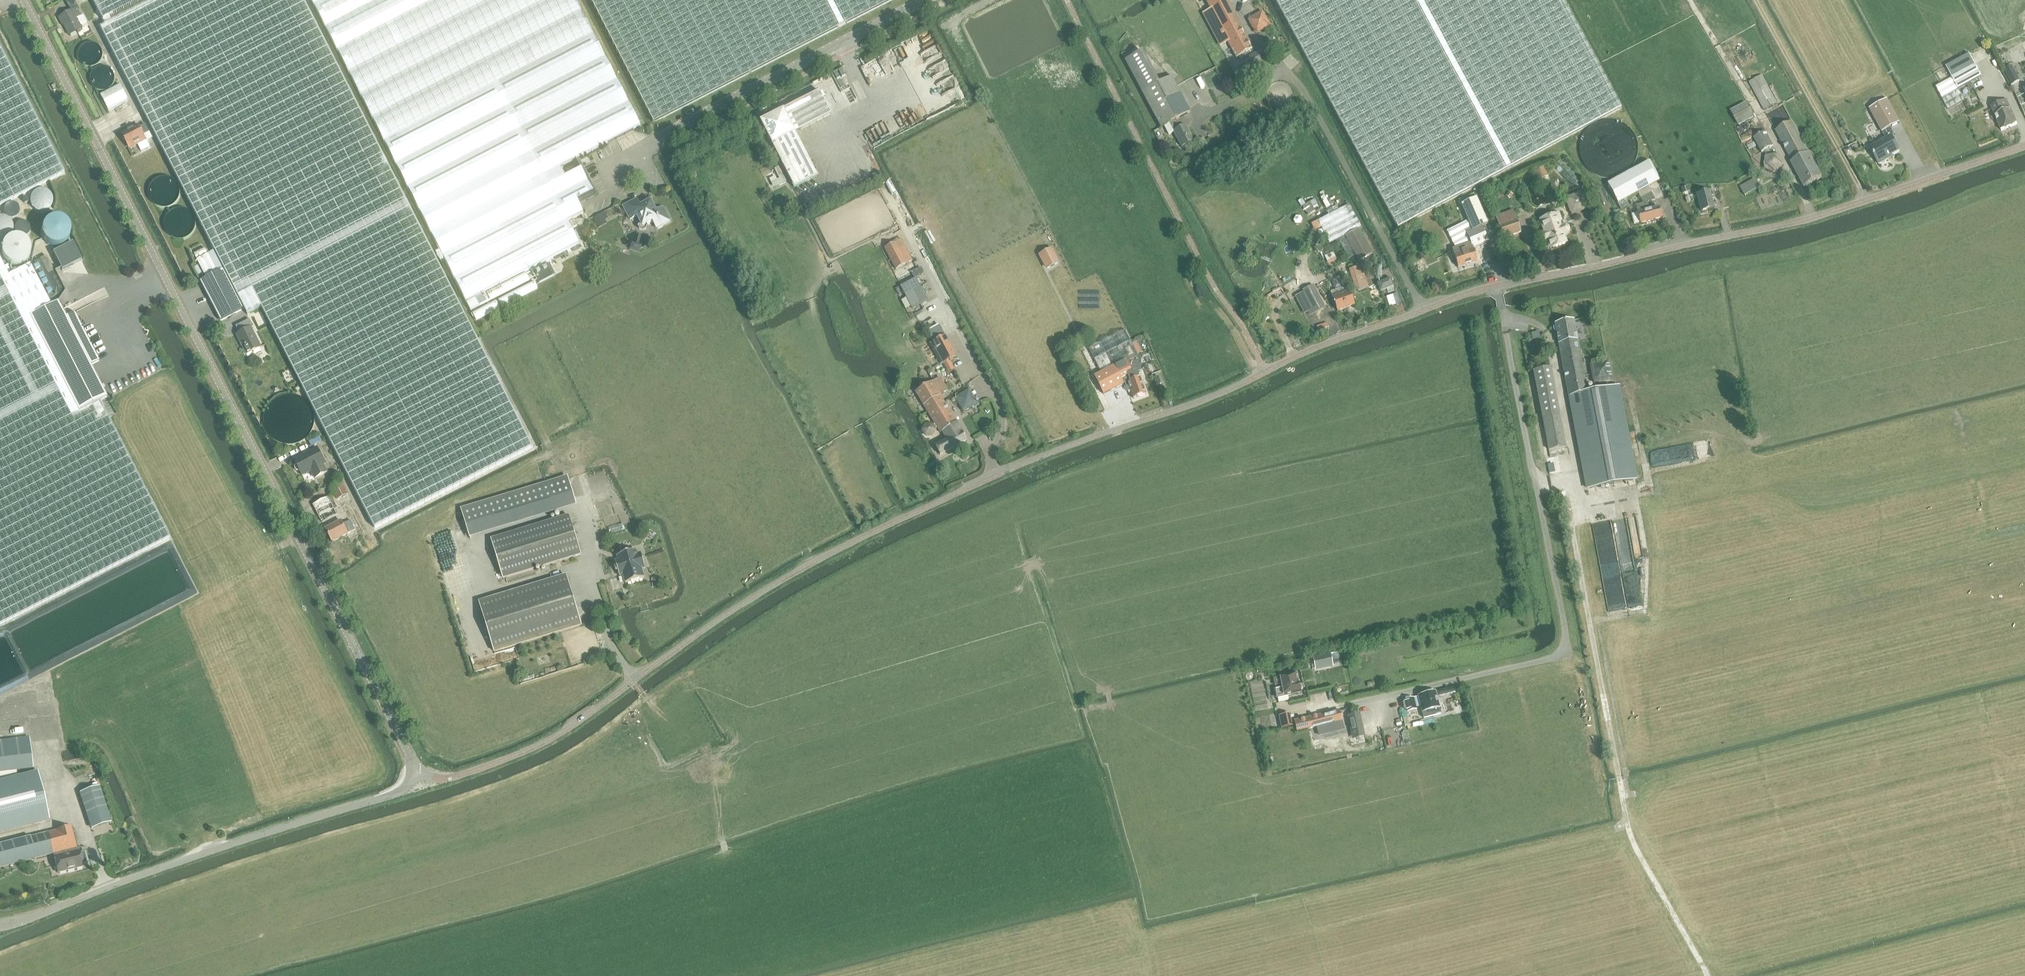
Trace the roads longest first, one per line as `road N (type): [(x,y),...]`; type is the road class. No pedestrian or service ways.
road 1 (unclassified): [(1497,287),(1298,356),(1227,392),(1068,447),(901,520),(776,584),(546,742),(457,776),(418,775)]
road 2 (unclassified): [(418,775),(23,0)]
road 3 (unclassified): [(1342,706),(1569,654),(1497,287)]
road 4 (unclassified): [(2024,147),(1813,219),(1497,287)]
road 5 (track): [(1572,479),(1571,519),(1627,824),(1703,975)]
road 6 (unclassified): [(418,775),(386,798),(0,925)]
road 7 (track): [(1627,824),(1307,911)]
road 8 (unclassified): [(926,0),(662,135)]

